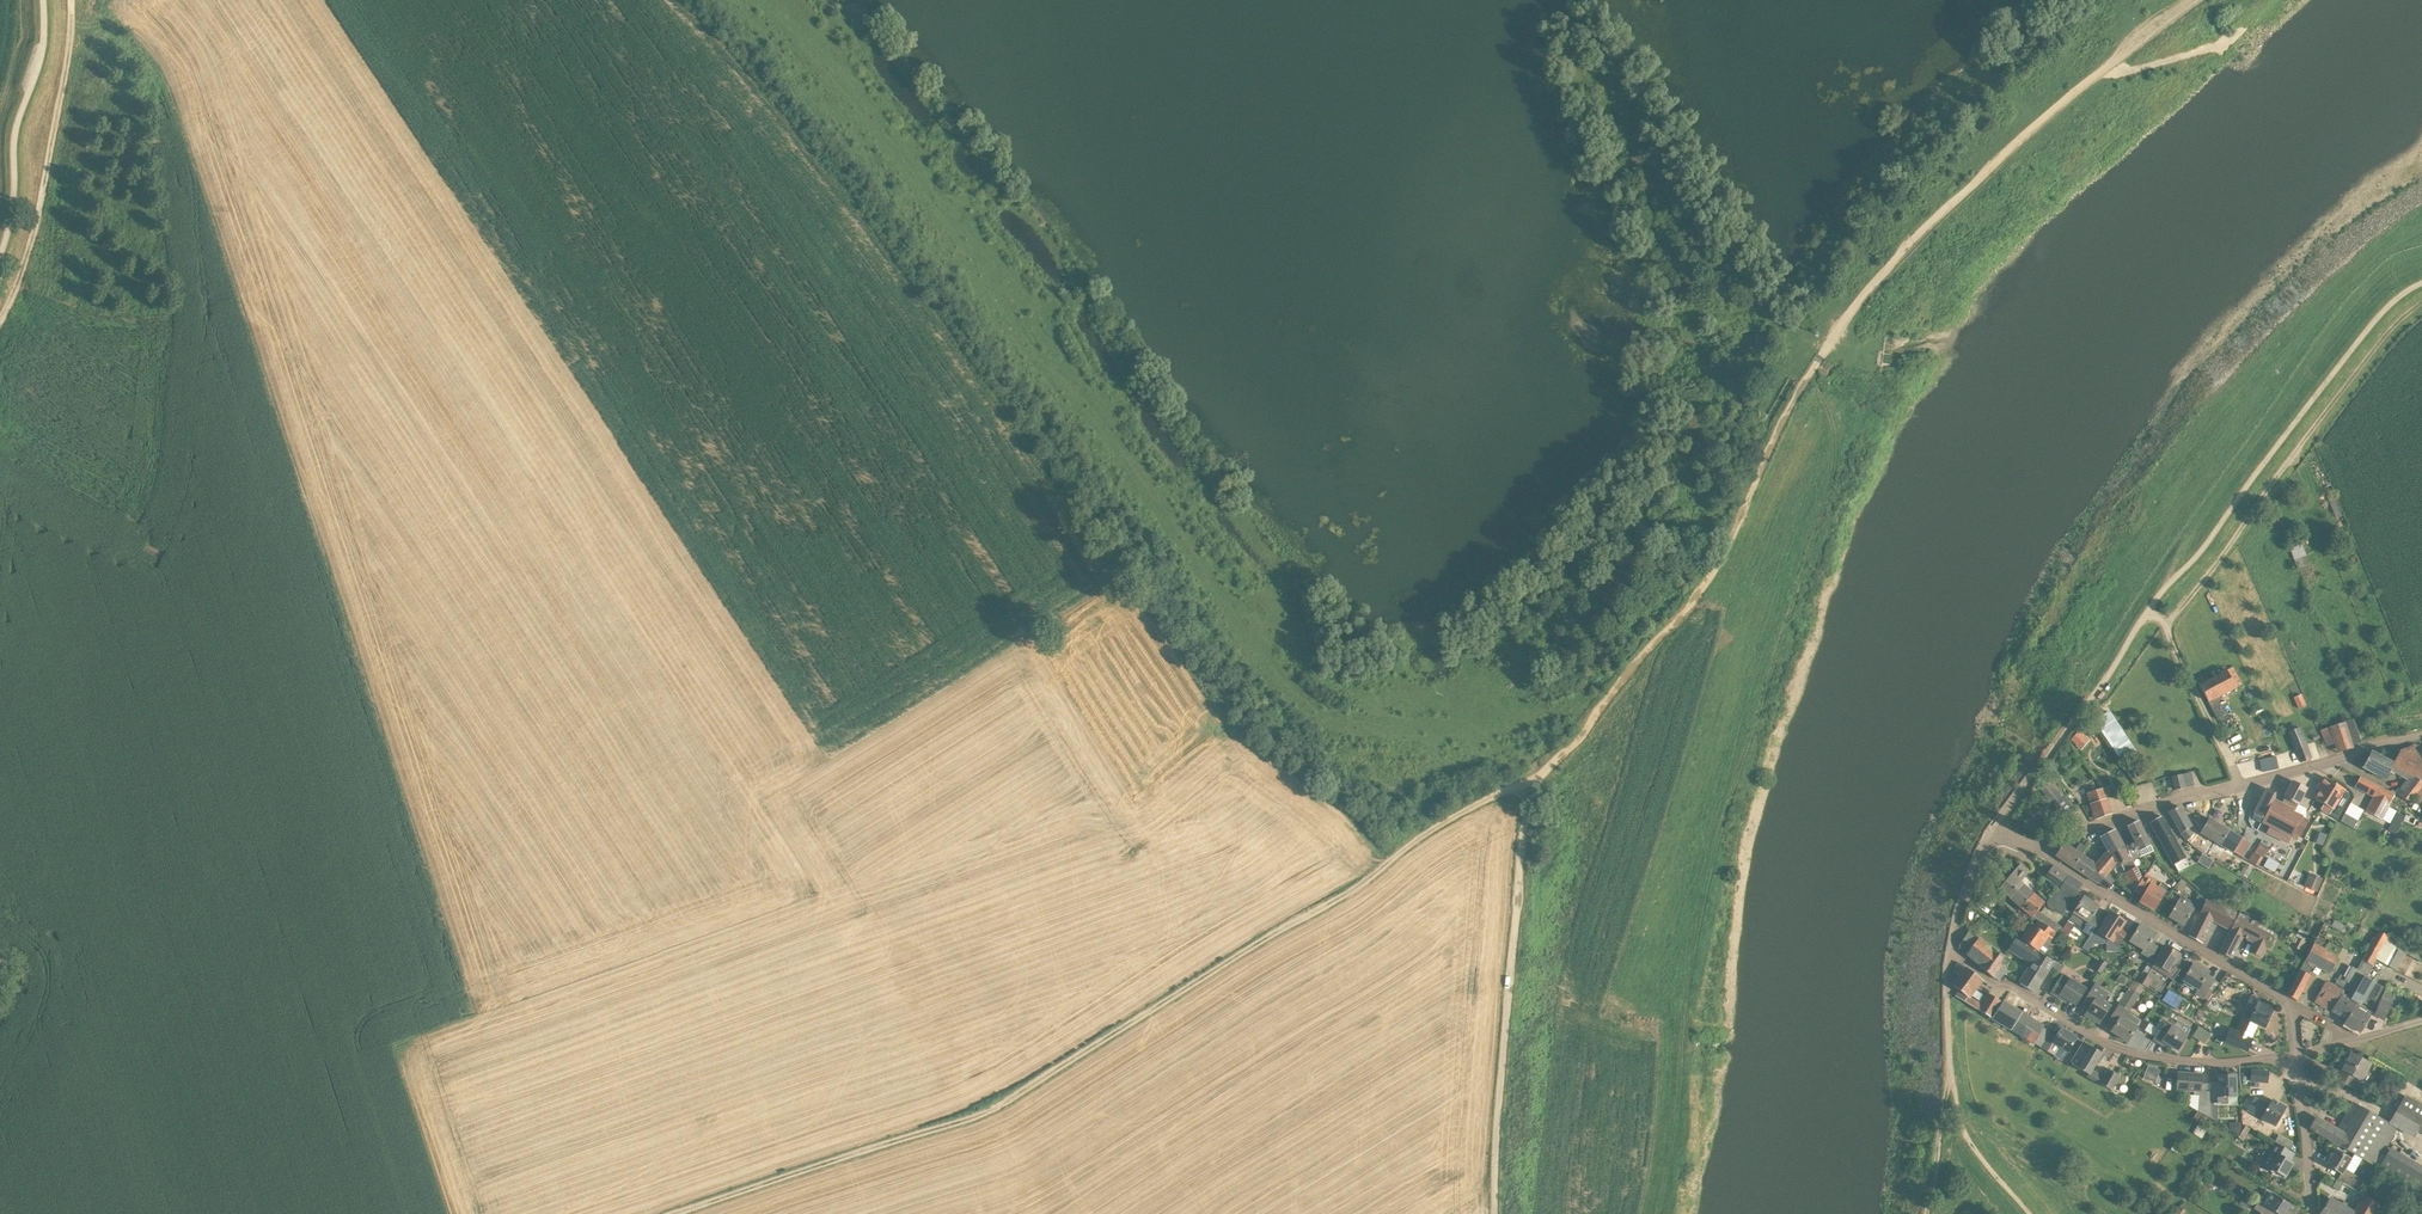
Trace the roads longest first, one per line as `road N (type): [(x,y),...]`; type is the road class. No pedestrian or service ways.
road 1 (track): [(1534,778),(1584,732),(1723,557),(1780,427),(1855,305),(1923,230),(2166,19)]
road 2 (track): [(676,1213),(1003,1105),(1364,884),(1422,836),(1534,778)]
road 3 (track): [(2148,612),(2374,320),(2421,283)]
road 4 (track): [(2163,626),(2392,329),(2421,303)]
road 5 (residential): [(2031,848),(2421,735)]
road 6 (residential): [(2295,1058),(2187,1064),(2142,1057),(1992,981),(1952,948)]
road 7 (track): [(0,323),(39,217),(71,0)]
road 8 (residential): [(2031,848),(2289,1003)]
road 9 (track): [(1999,828),(2148,612)]
road 10 (unclassified): [(1495,1213),(1508,992)]
road 11 (track): [(1508,992),(1534,778)]
road 12 (track): [(2241,786),(2163,626),(2148,612)]
road 13 (residential): [(2295,1058),(2312,1213)]
road 14 (track): [(1949,1070),(1925,1213)]
road 15 (residential): [(1999,828),(1968,885),(1952,948)]

